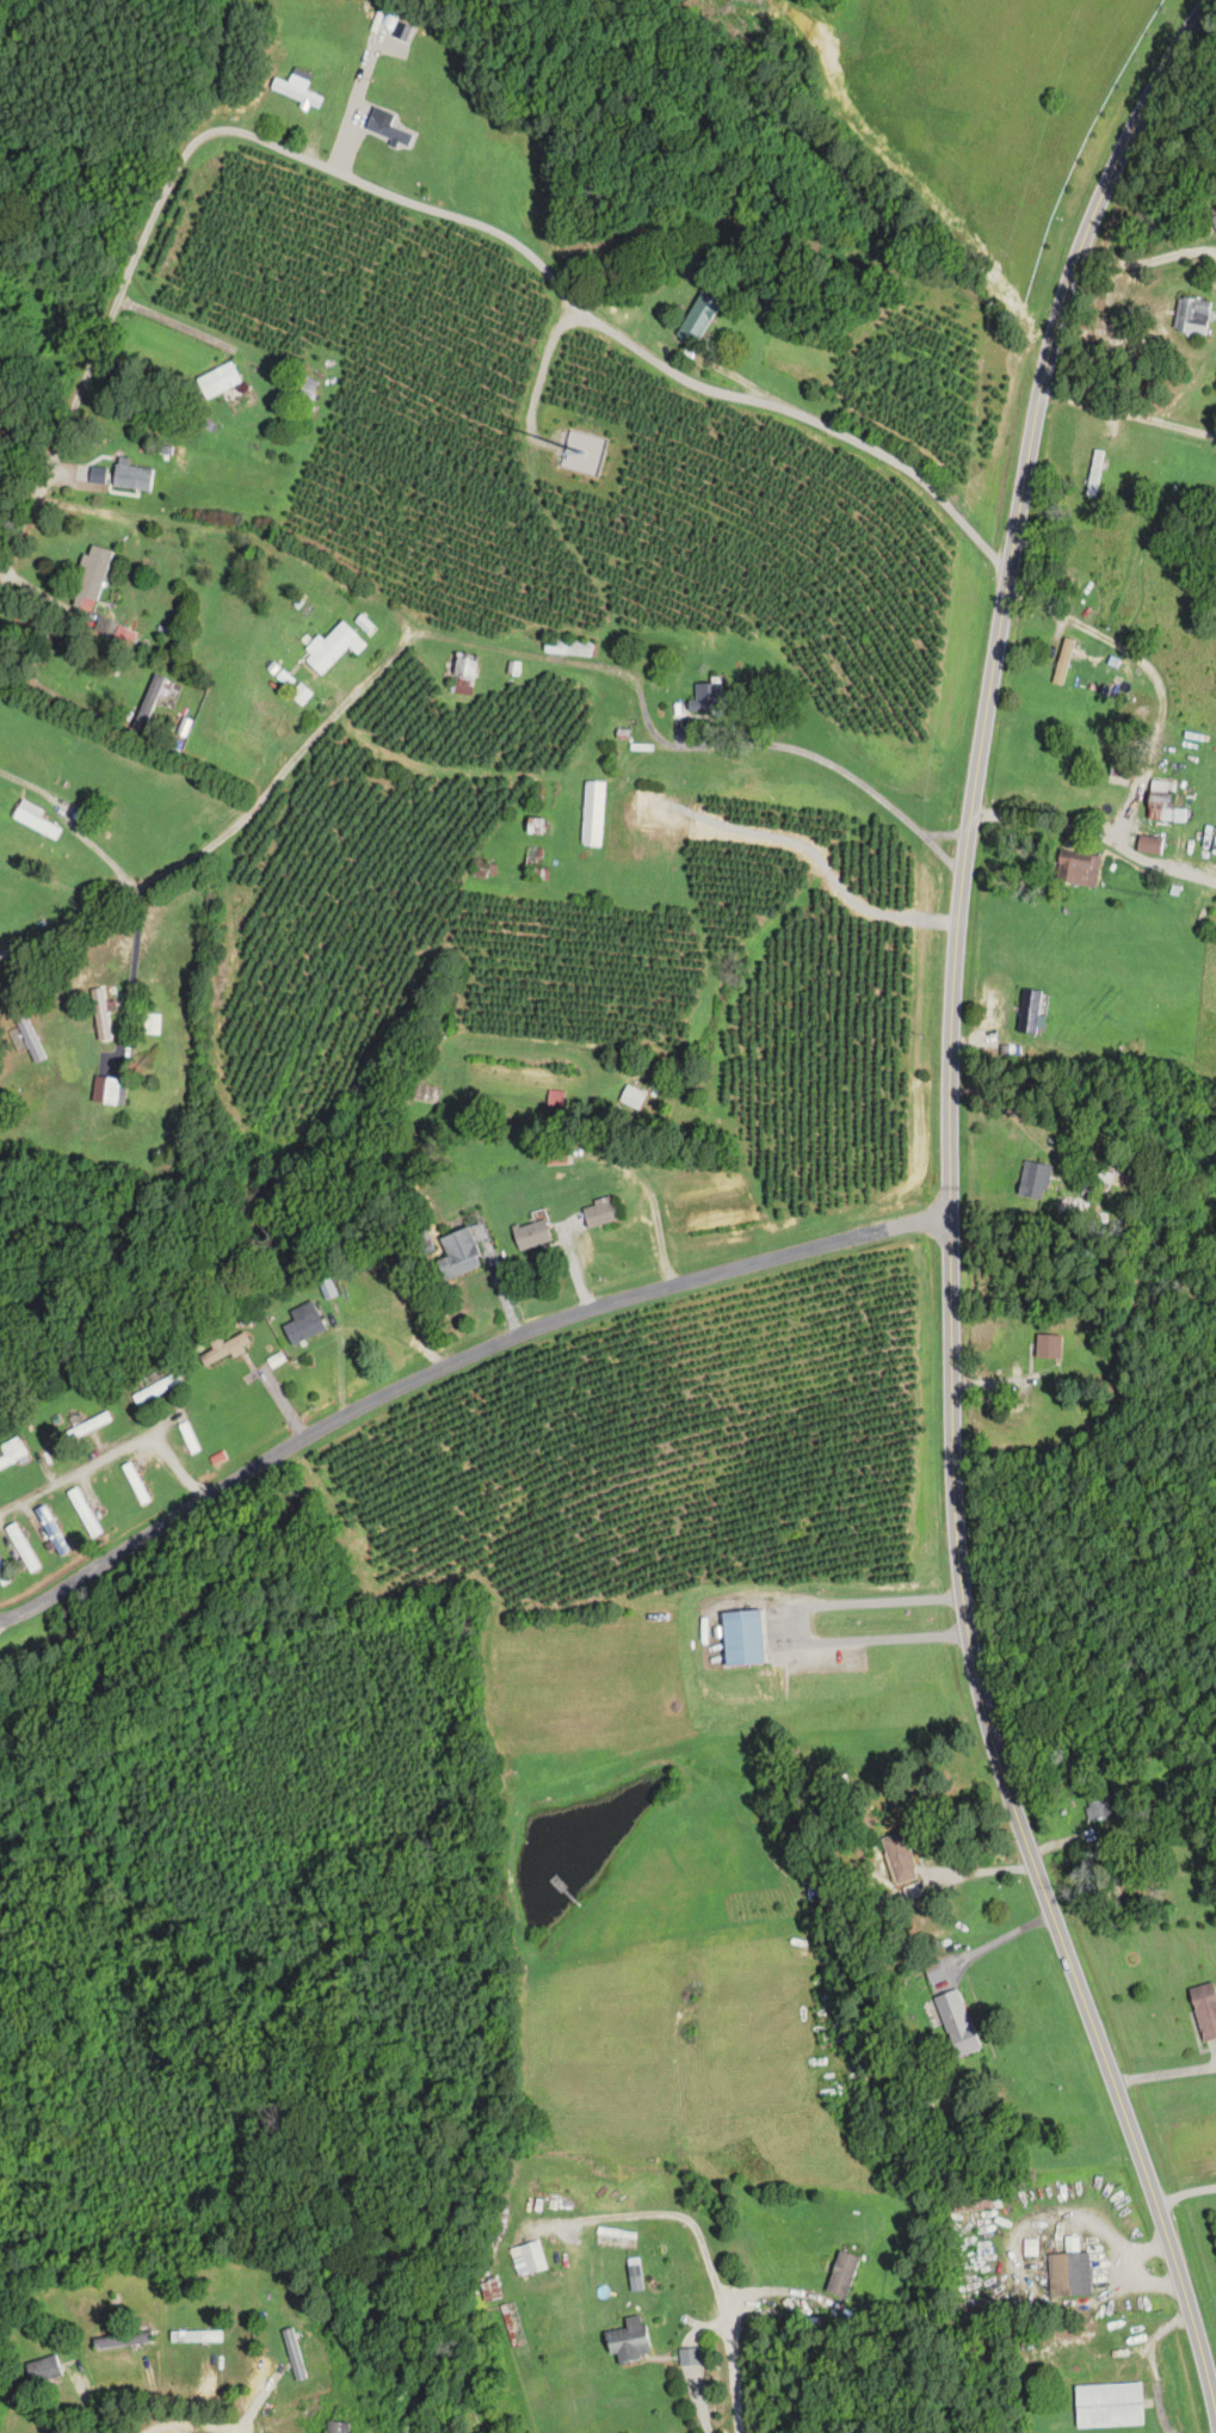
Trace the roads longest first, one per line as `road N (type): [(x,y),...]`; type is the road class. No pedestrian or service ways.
road 1 (tertiary): [(1215,2399),(1189,2287),(1036,1850),(979,1638),(962,1509),(952,1220),(959,922),(971,811),(1042,399),(1070,283),(1125,152),(1215,13)]
road 2 (residential): [(952,1220),(649,1288),(525,1326),(402,1382),(0,1621)]
road 3 (residential): [(0,593),(181,159)]
road 4 (residential): [(0,1513),(136,1441),(155,1442),(199,1501)]
road 5 (residential): [(752,2432),(742,2316),(706,2230)]
road 6 (residential): [(1042,399),(1215,431)]

